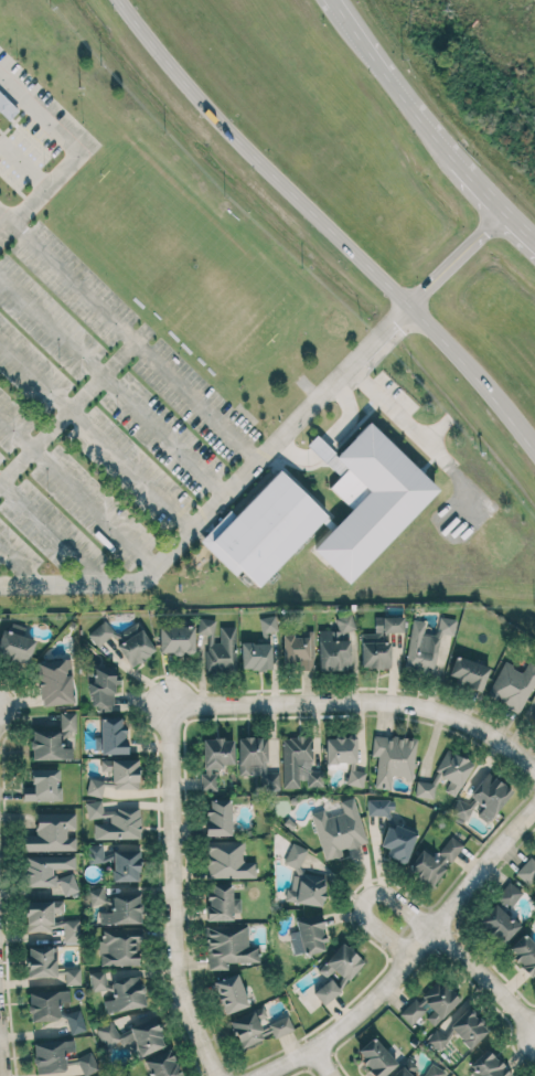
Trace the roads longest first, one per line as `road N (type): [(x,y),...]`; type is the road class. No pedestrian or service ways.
road 1 (primary): [(121,0),(534,434)]
road 2 (residential): [(261,1075),(310,1051),(379,990),(534,808)]
road 3 (residential): [(169,703),(413,705),(502,739),(534,769)]
road 4 (residential): [(214,1075),(175,972),(169,703)]
road 5 (residential): [(429,930),(383,894),(361,903),(363,916),(410,954)]
road 6 (residential): [(429,930),(534,1029)]
road 7 (primary): [(502,210),(406,303)]

